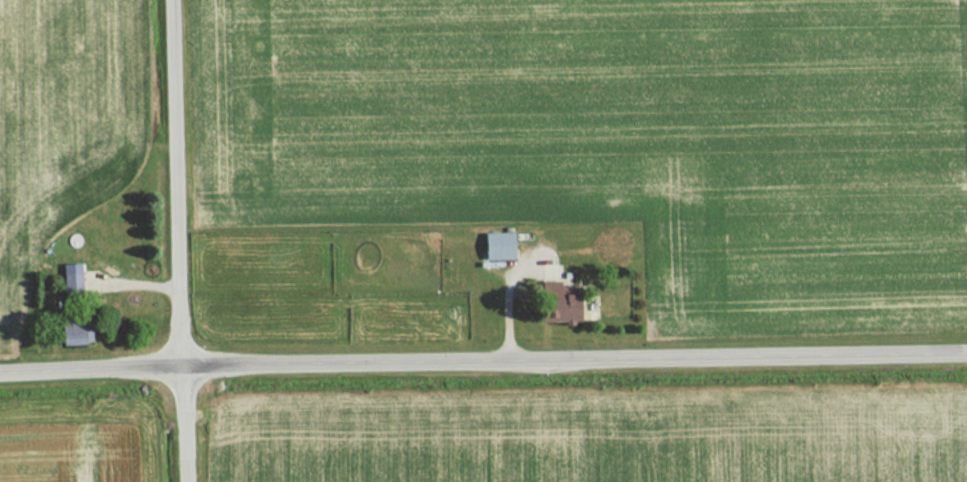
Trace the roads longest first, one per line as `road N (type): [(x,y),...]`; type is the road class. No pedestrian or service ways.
road 1 (residential): [(0,376),(966,358)]
road 2 (residential): [(184,481),(174,0)]

